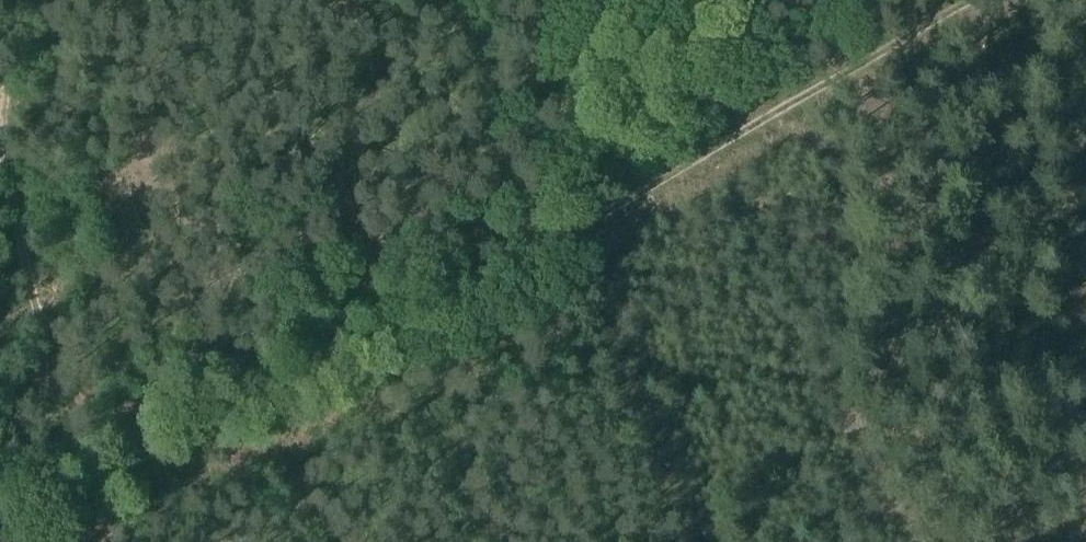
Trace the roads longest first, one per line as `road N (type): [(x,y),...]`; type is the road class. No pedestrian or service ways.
road 1 (track): [(40,537),(985,0)]
road 2 (track): [(0,193),(24,285),(41,541)]

